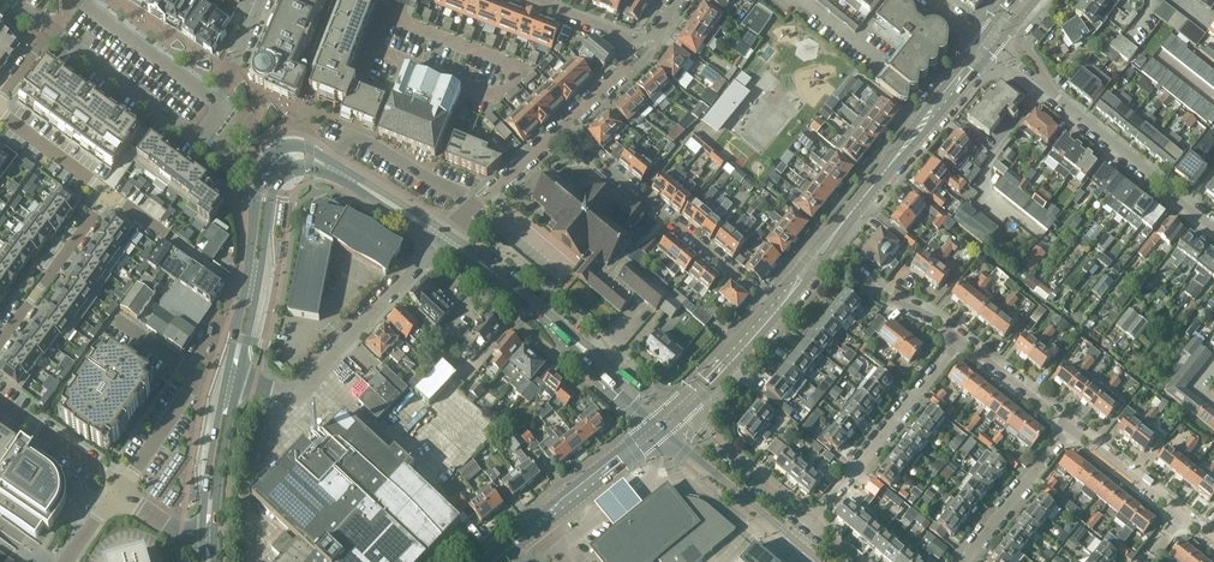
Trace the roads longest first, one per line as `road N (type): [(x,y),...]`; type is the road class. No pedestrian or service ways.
road 1 (residential): [(395,18),(524,69),(494,96),(372,48)]
road 2 (tertiary): [(1213,229),(984,49)]
road 3 (residential): [(562,127),(774,306)]
road 4 (residential): [(232,377),(294,387),(315,375),(443,238)]
road 5 (secondary): [(824,245),(984,49)]
road 6 (residential): [(805,529),(961,340)]
road 7 (secondary): [(232,377),(270,174)]
road 8 (residential): [(199,139),(50,27)]
road 9 (residential): [(337,172),(349,133),(475,204)]
road 10 (residential): [(109,196),(0,345)]
road 11 (secondary): [(657,428),(795,541)]
road 12 (residential): [(221,108),(82,0)]
road 13 (secondary): [(805,529),(671,416)]
road 14 (residential): [(960,561),(1071,427)]
road 15 (residential): [(961,340),(924,311),(883,294),(824,245)]
road 16 (secondary): [(208,535),(232,377)]
road 17 (secondary): [(536,529),(657,428)]
road 18 (secondary): [(671,416),(551,321)]
road 19 (secondary): [(774,306),(671,416)]
road 20 (secondary): [(551,321),(657,428)]
road 21 (residential): [(120,490),(0,404)]
road 22 (residential): [(1071,427),(961,340)]
road 23 (residential): [(1071,427),(1179,513)]
road 24 (secondary): [(551,321),(443,238)]
road 25 (residential): [(0,115),(109,196)]
road 26 (residential): [(120,490),(188,394),(190,376)]
road 27 (secondary): [(443,238),(337,172)]

